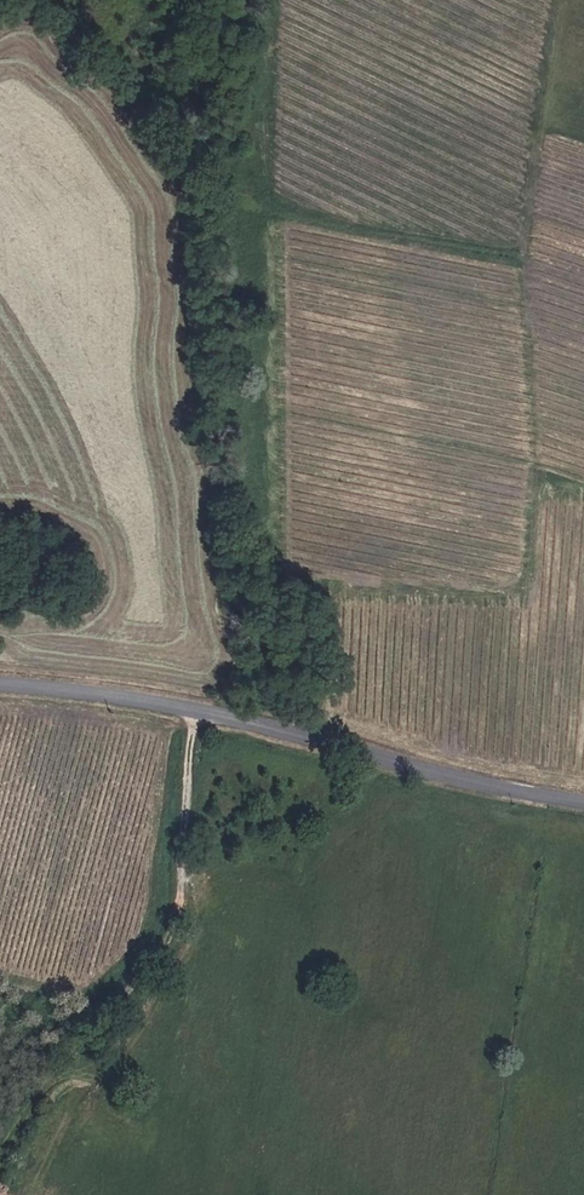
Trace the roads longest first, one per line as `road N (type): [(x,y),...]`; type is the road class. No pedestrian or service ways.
road 1 (tertiary): [(0,685),(211,714),(583,802)]

